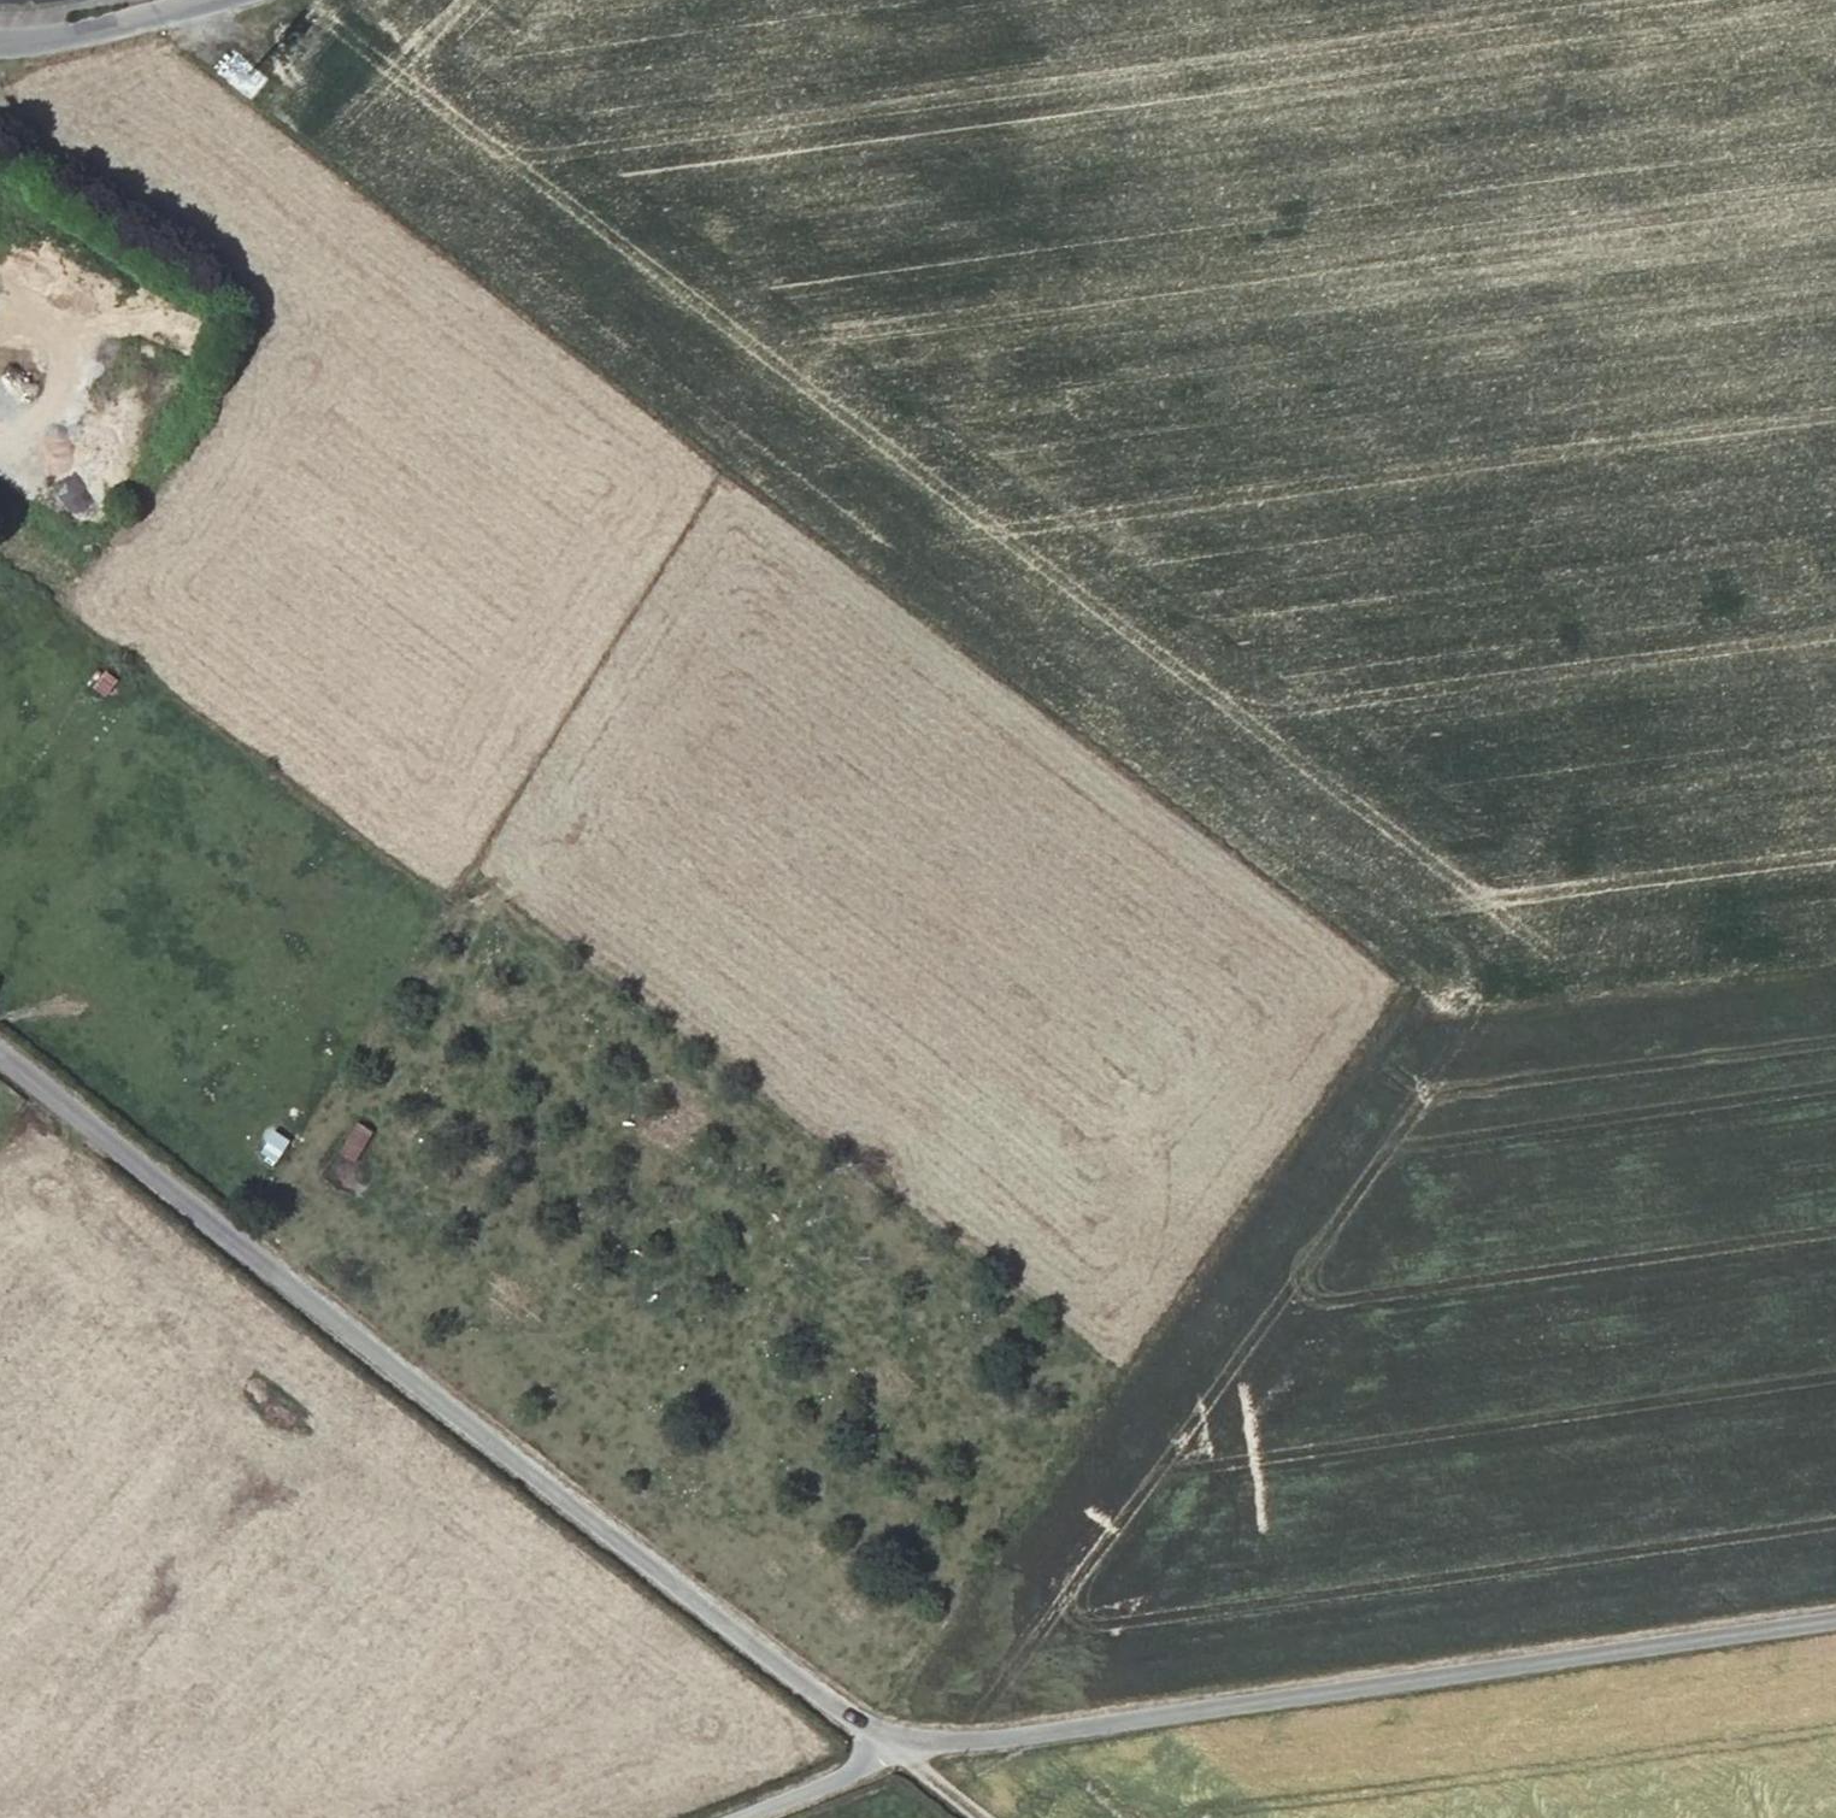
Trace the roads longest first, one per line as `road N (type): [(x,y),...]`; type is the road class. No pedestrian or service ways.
road 1 (unclassified): [(0,1048),(887,1749)]
road 2 (unclassified): [(887,1749),(1835,1615)]
road 3 (unclassified): [(0,40),(90,29),(205,0)]
road 4 (unclassified): [(887,1749),(715,1817)]

